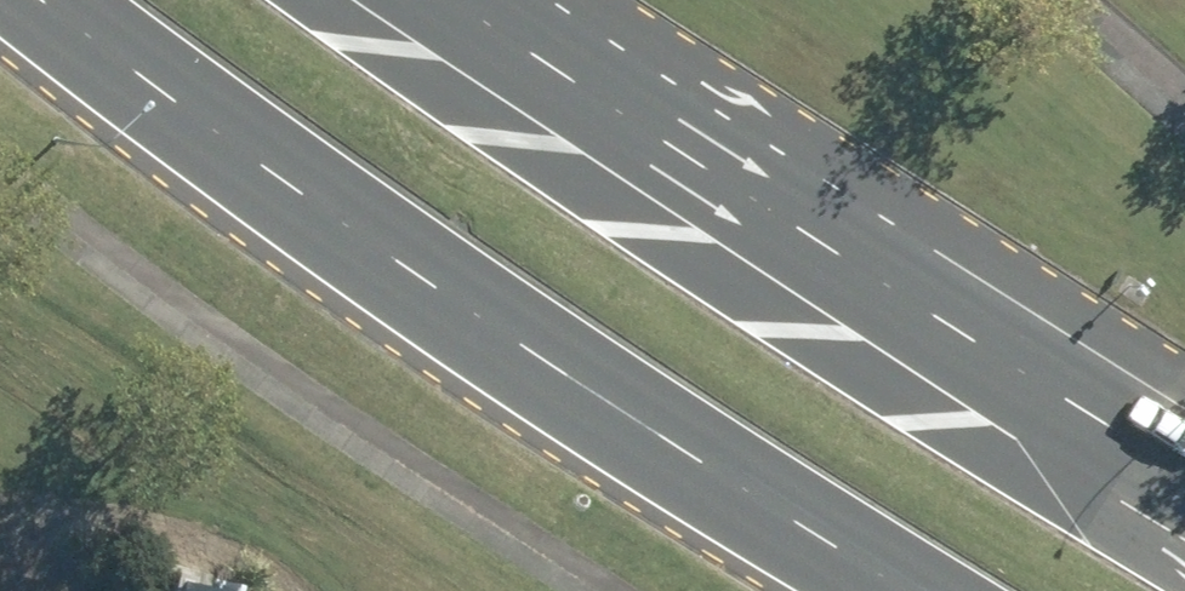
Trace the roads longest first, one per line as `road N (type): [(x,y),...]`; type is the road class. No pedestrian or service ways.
road 1 (primary): [(926,590),(656,431),(56,0)]
road 2 (primary): [(460,0),(1184,473)]

